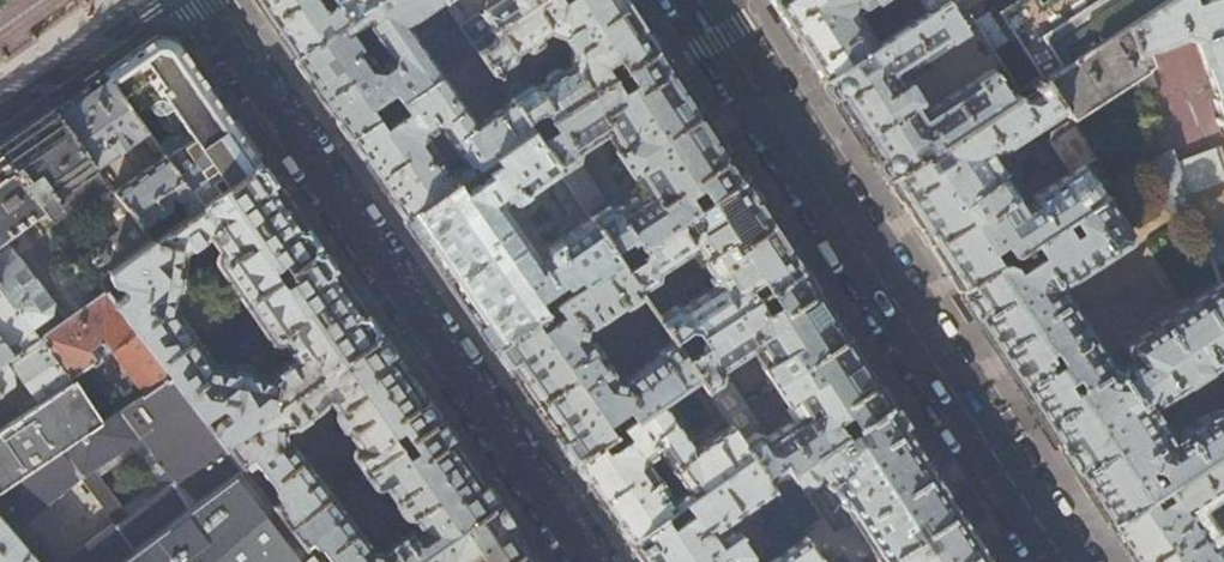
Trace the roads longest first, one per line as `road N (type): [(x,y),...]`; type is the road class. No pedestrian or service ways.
road 1 (residential): [(210,0),(590,561)]
road 2 (tertiary): [(1064,561),(703,2)]
road 3 (residential): [(149,0),(0,103)]

